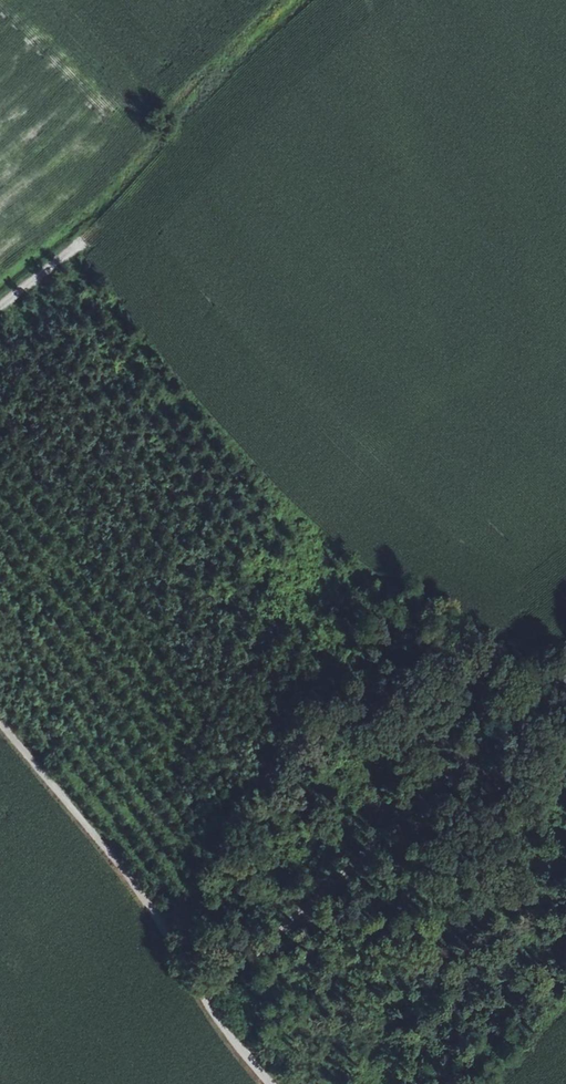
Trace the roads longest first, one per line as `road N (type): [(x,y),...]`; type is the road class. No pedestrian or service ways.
road 1 (track): [(207,1000),(565,668)]
road 2 (track): [(0,721),(136,884),(270,1083)]
road 3 (track): [(0,307),(188,145)]

